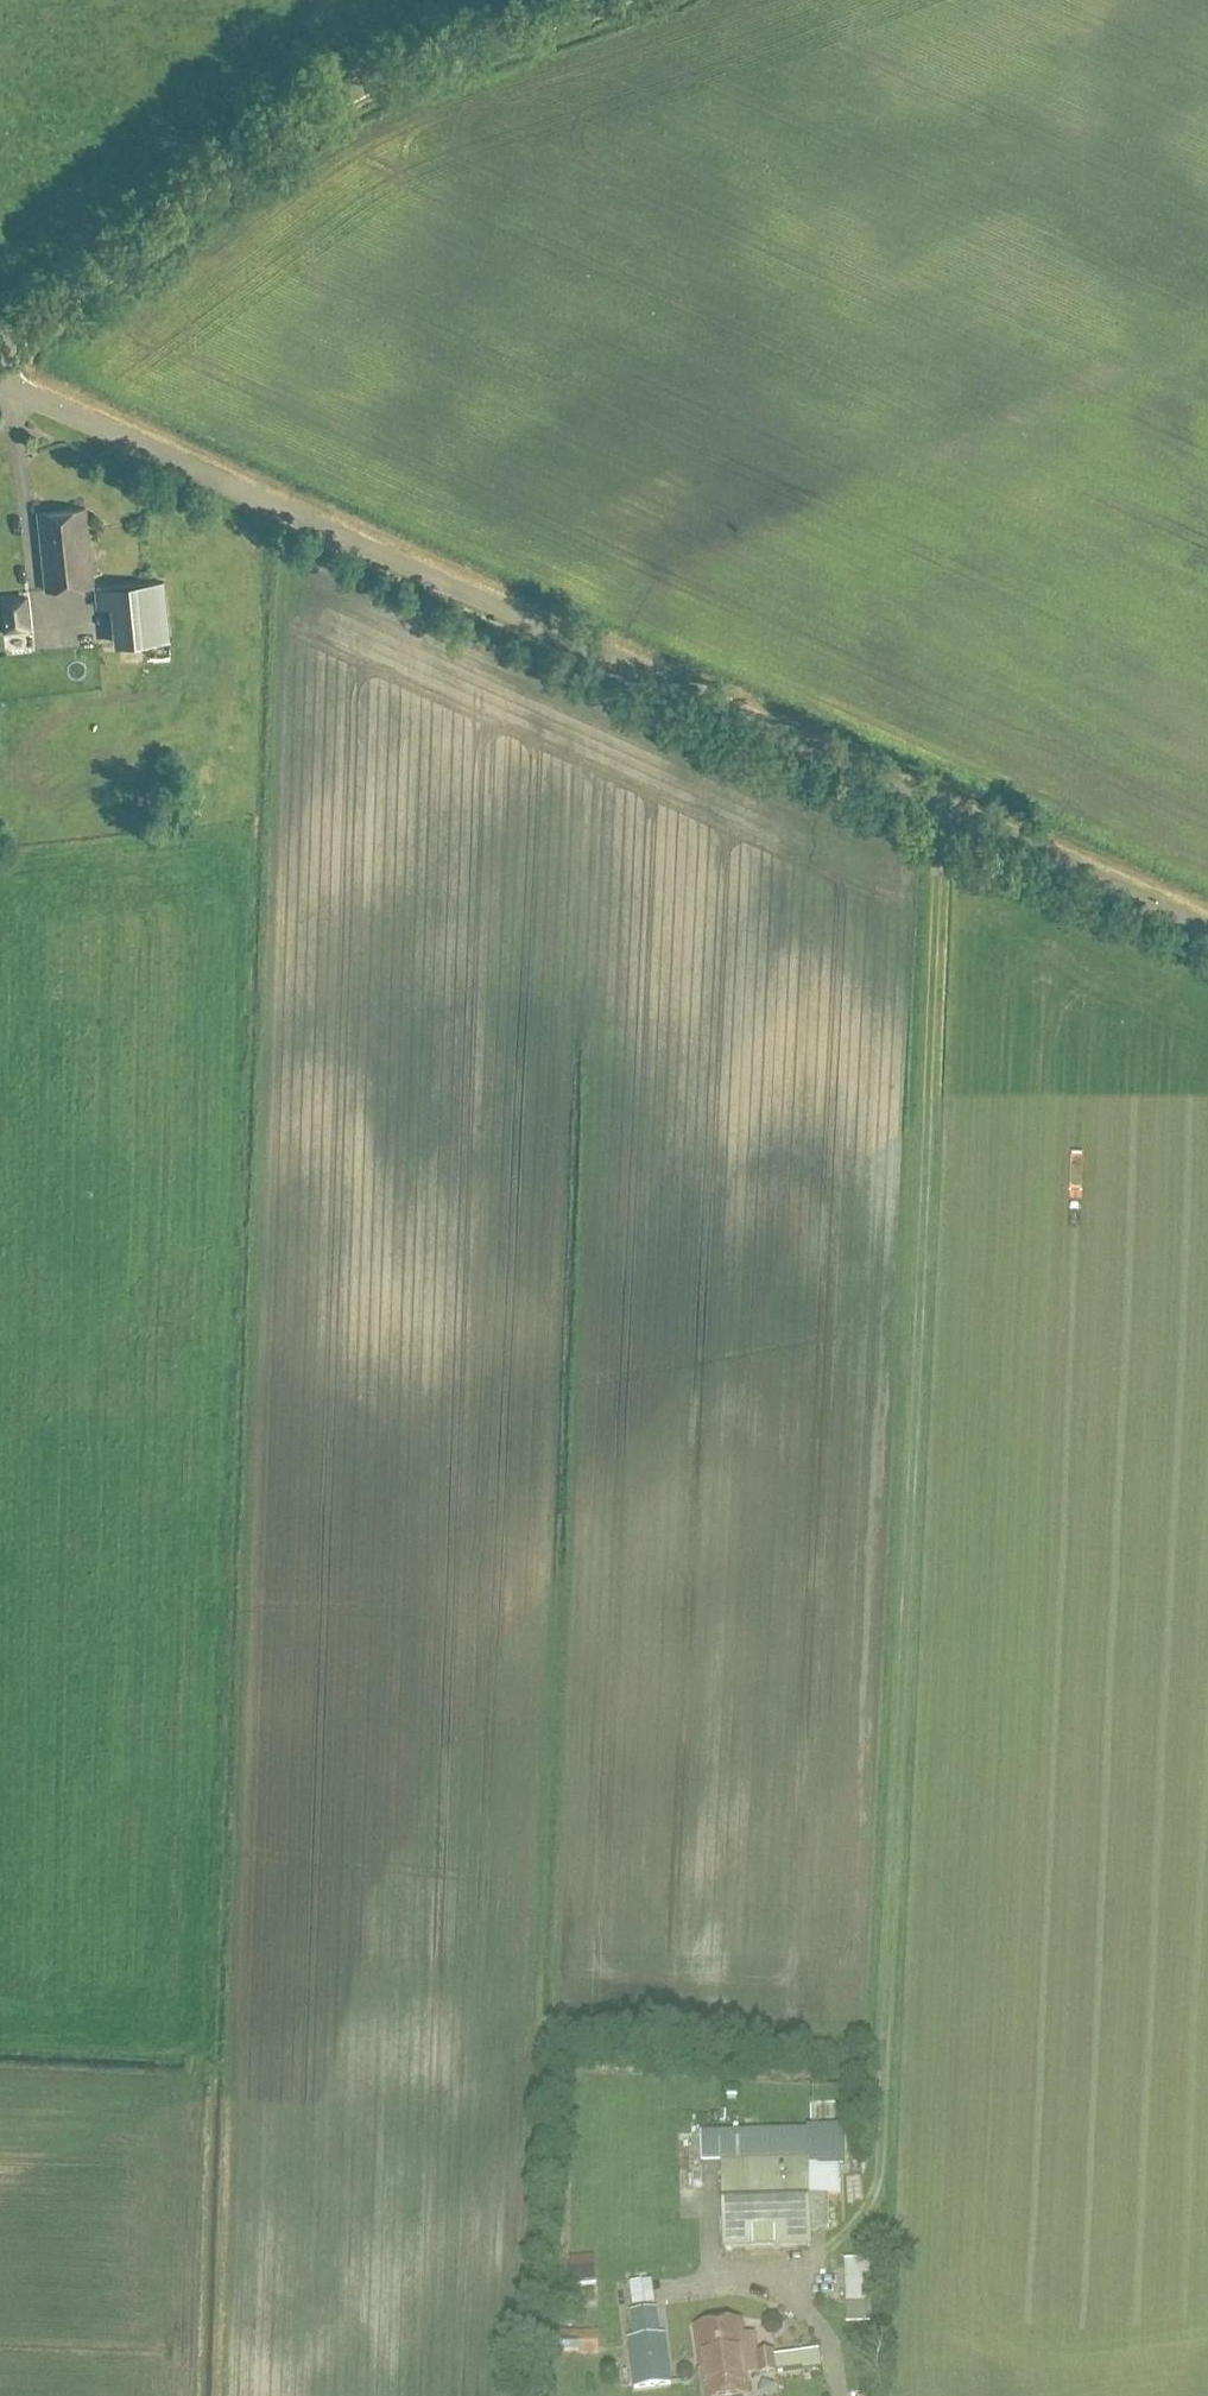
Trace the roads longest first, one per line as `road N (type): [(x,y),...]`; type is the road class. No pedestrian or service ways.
road 1 (track): [(823,2249),(875,2196),(881,2172),(947,813)]
road 2 (tertiary): [(1207,929),(0,383)]
road 3 (unclassified): [(0,359),(237,173),(349,101),(617,0)]

